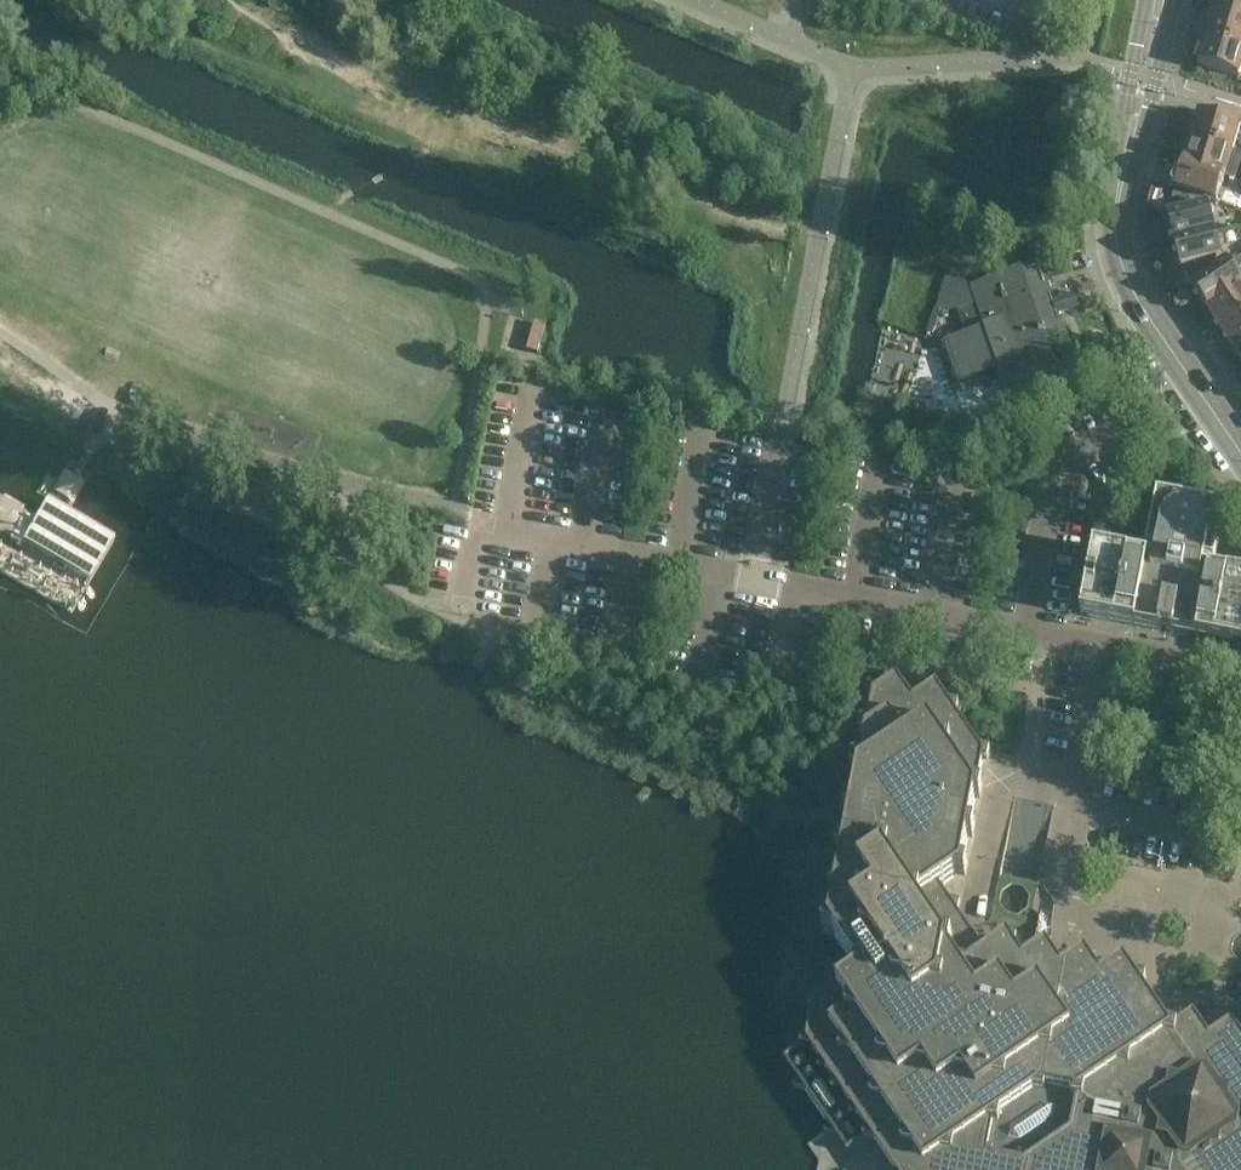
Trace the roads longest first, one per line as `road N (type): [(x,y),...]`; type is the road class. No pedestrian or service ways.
road 1 (secondary): [(1240,452),(1141,304),(1117,229),(1165,0)]
road 2 (residential): [(1103,649),(1060,912)]
road 3 (residential): [(1240,678),(1103,649)]

